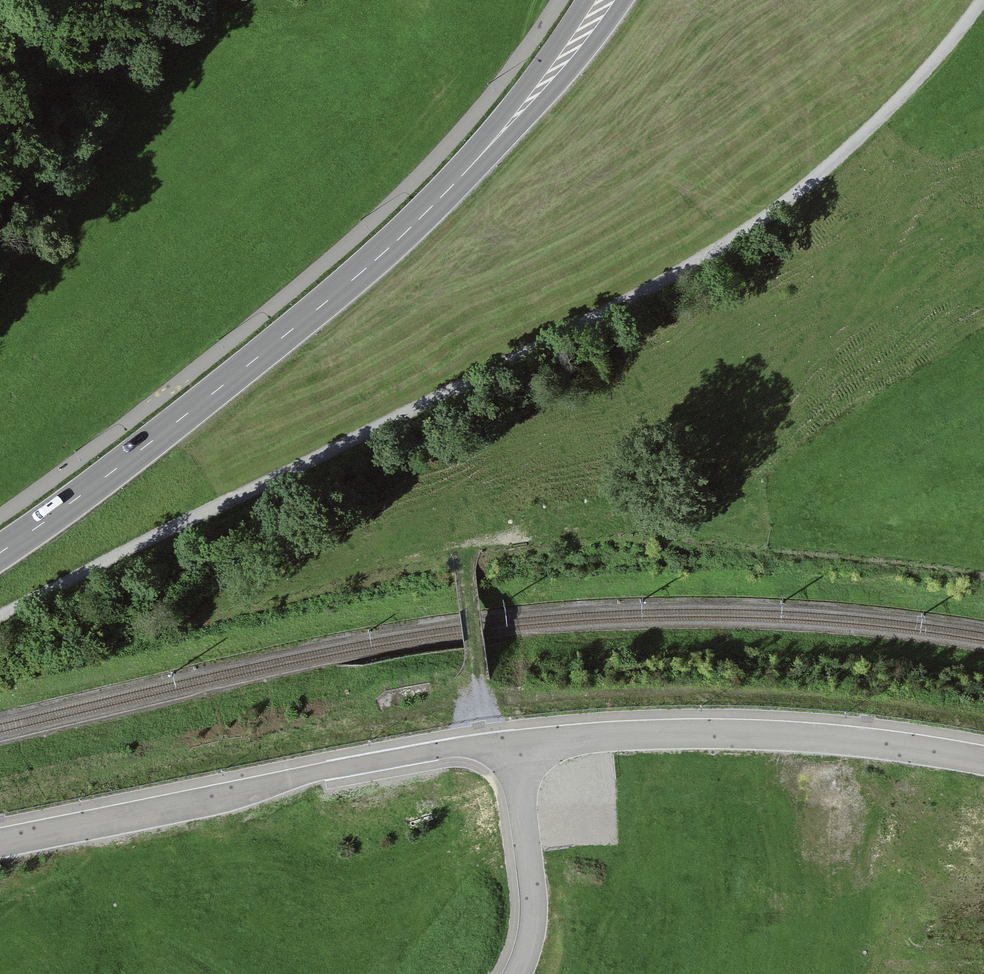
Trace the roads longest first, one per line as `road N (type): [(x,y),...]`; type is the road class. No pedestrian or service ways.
road 1 (track): [(0,616),(616,306),(752,228),(841,158),(983,0)]
road 2 (track): [(481,745),(467,552),(480,541),(661,507),(760,417),(891,241),(966,84),(977,8)]
road 3 (primary): [(606,0),(520,113),(424,215),(328,301),(0,552)]
road 4 (residential): [(515,742),(388,759),(0,842)]
road 5 (residential): [(983,760),(868,741),(714,732),(515,742)]
road 6 (residential): [(515,742),(533,892),(530,939),(515,973)]

